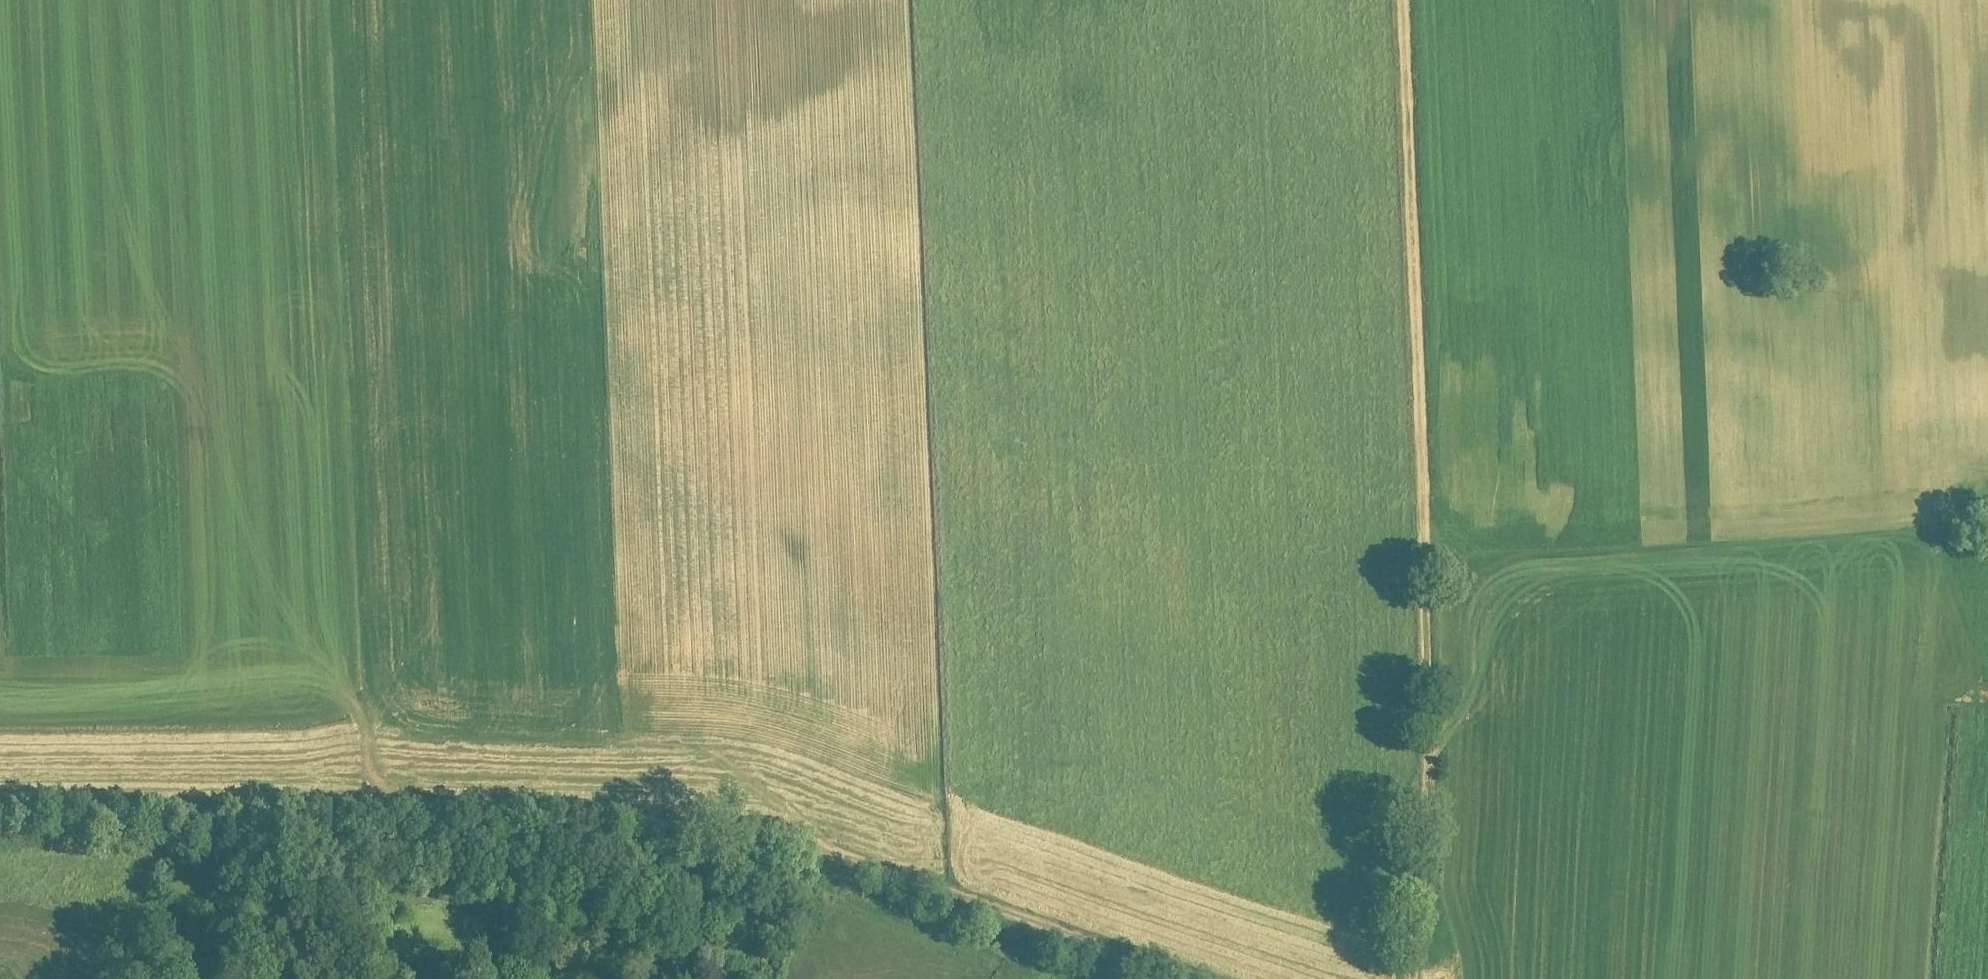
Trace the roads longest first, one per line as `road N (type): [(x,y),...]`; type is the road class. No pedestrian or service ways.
road 1 (track): [(0,813),(701,822),(802,845),(1200,978)]
road 2 (track): [(1415,978),(1431,738),(1411,0)]

